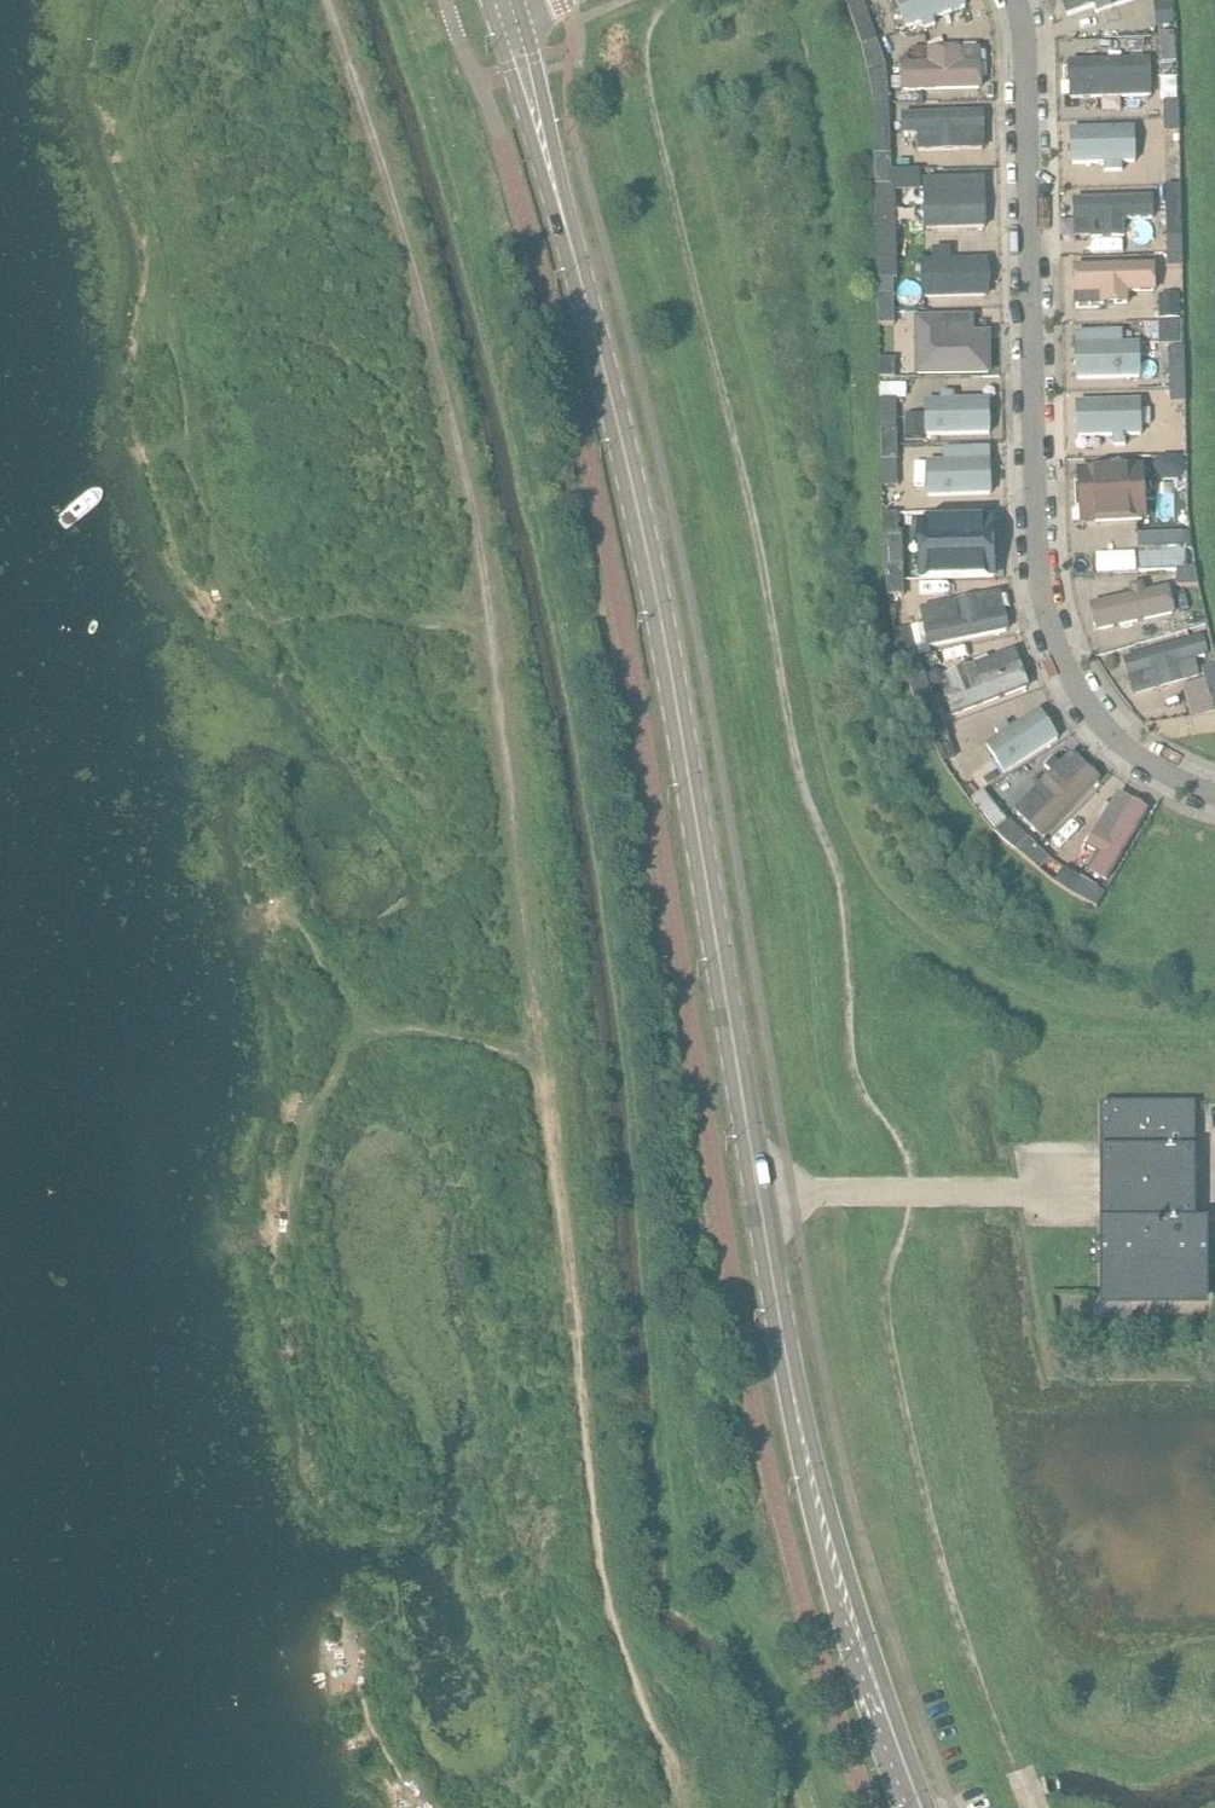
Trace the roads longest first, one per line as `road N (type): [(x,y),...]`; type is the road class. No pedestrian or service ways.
road 1 (secondary): [(911,1807),(800,1423),(663,628),(620,434),(502,8)]
road 2 (residential): [(1016,0),(1039,593),(1052,643),(1087,709),(1153,767),(1214,790)]

